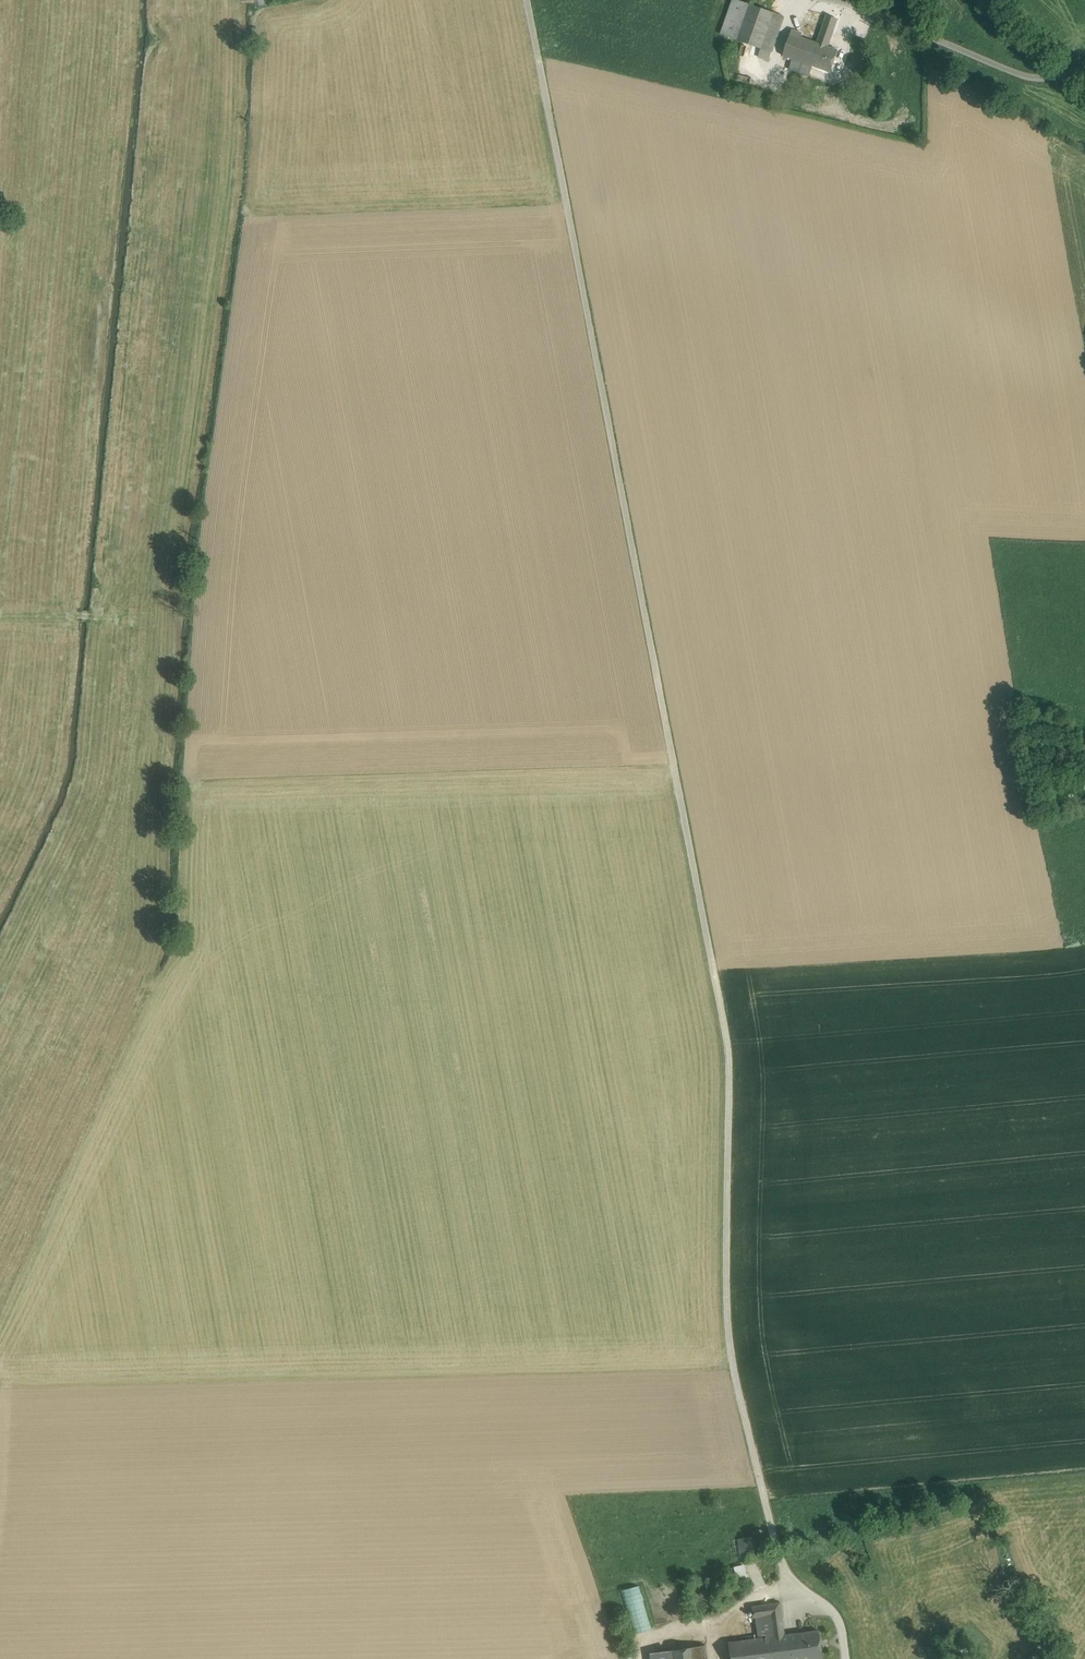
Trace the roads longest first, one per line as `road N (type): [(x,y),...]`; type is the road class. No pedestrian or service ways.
road 1 (track): [(779,1565),(727,1322),(728,1049),(527,0)]
road 2 (track): [(828,0),(1043,79),(1084,67)]
road 3 (track): [(792,1578),(721,1619),(722,1658)]
road 4 (unclassified): [(845,1658),(828,1608),(779,1565)]

